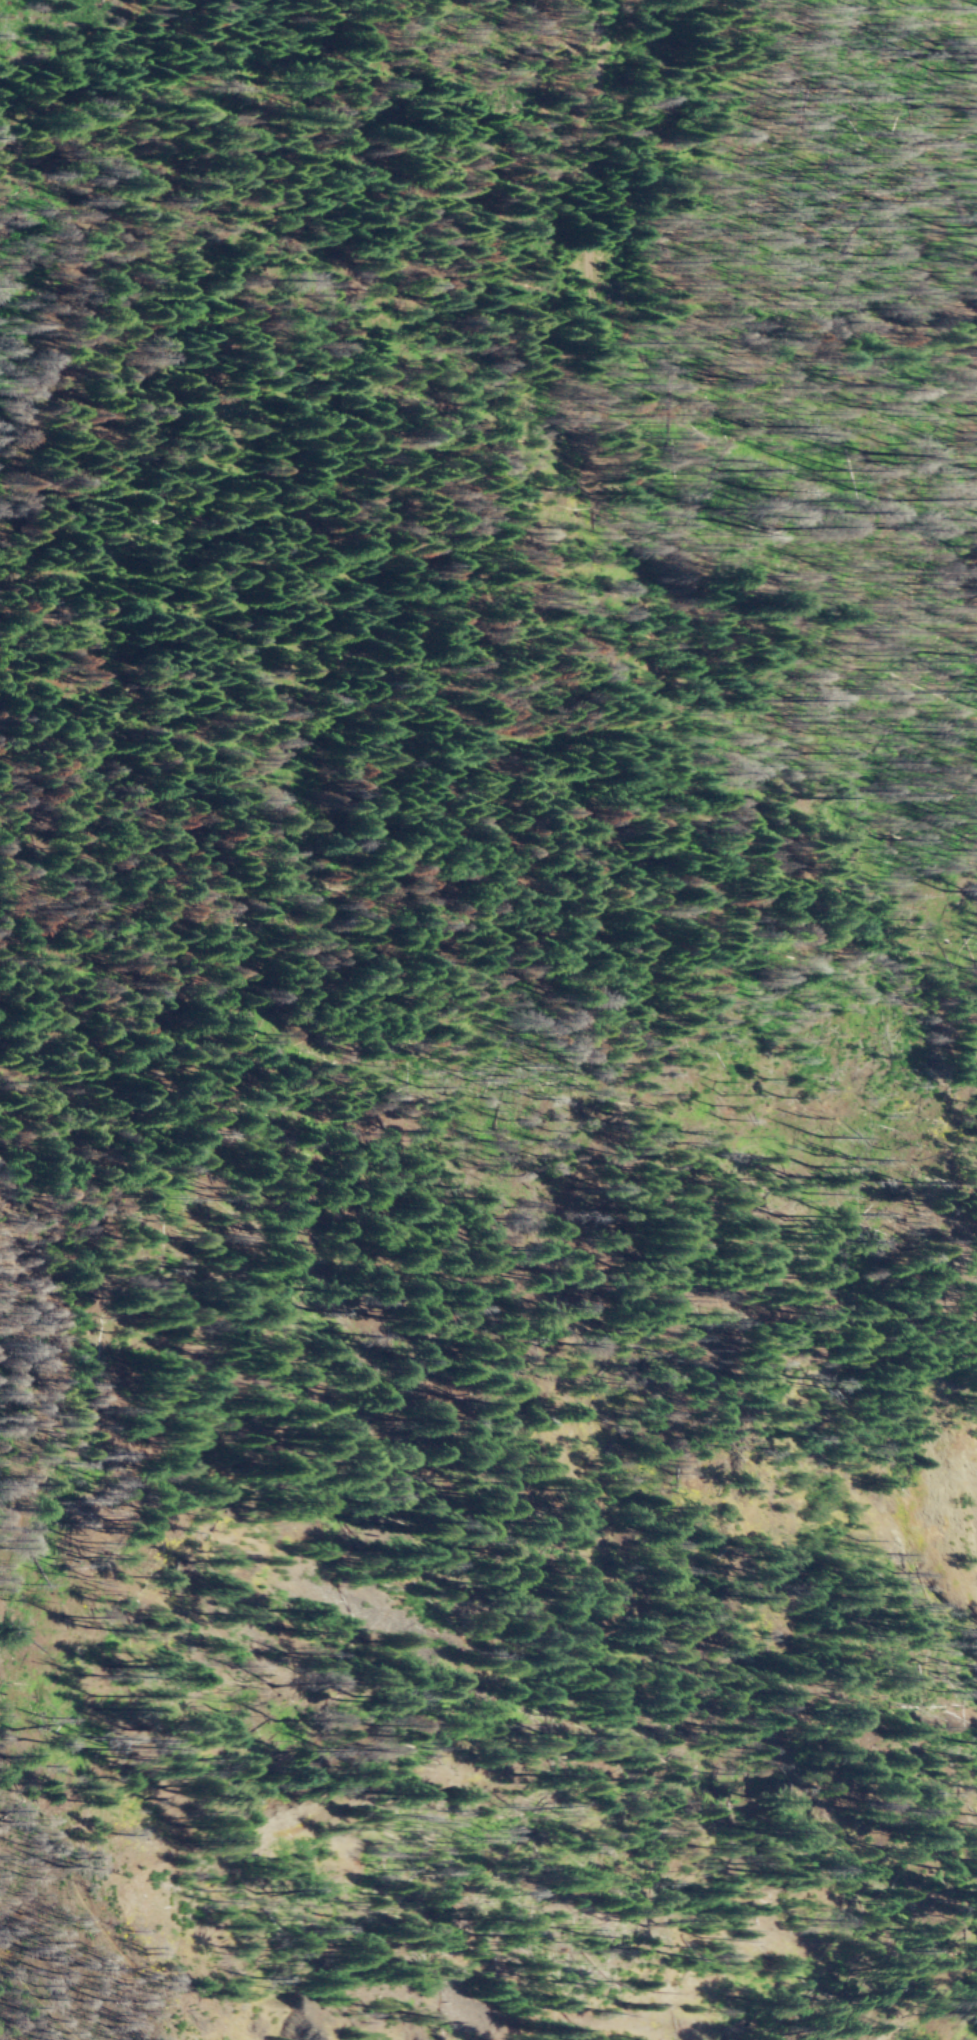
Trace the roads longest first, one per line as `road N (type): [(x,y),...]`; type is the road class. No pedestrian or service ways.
road 1 (track): [(598,0),(602,43),(583,233),(600,334)]

